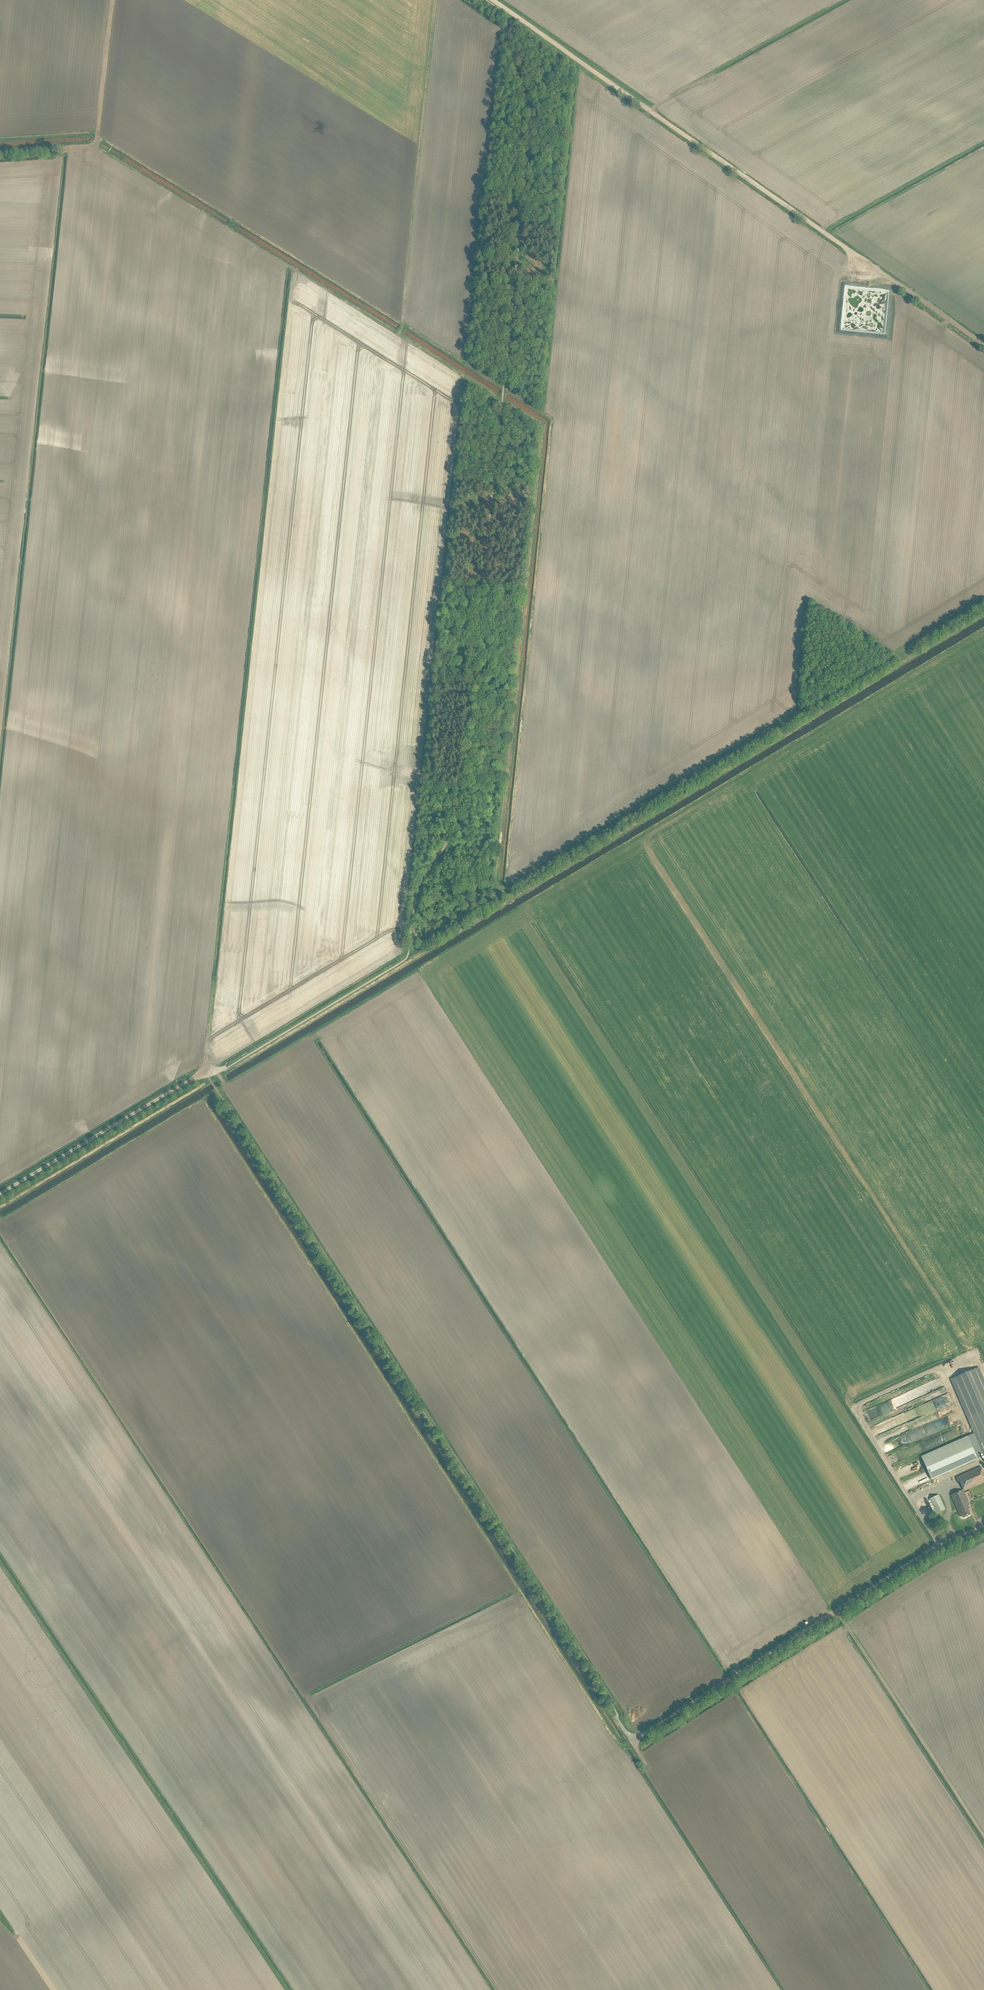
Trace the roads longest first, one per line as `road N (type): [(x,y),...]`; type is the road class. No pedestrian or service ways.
road 1 (track): [(408,954),(983,604)]
road 2 (track): [(503,10),(983,347)]
road 3 (unclassified): [(617,1719),(640,1736),(941,1543),(983,1525)]
road 4 (unclassified): [(0,1193),(206,1073)]

